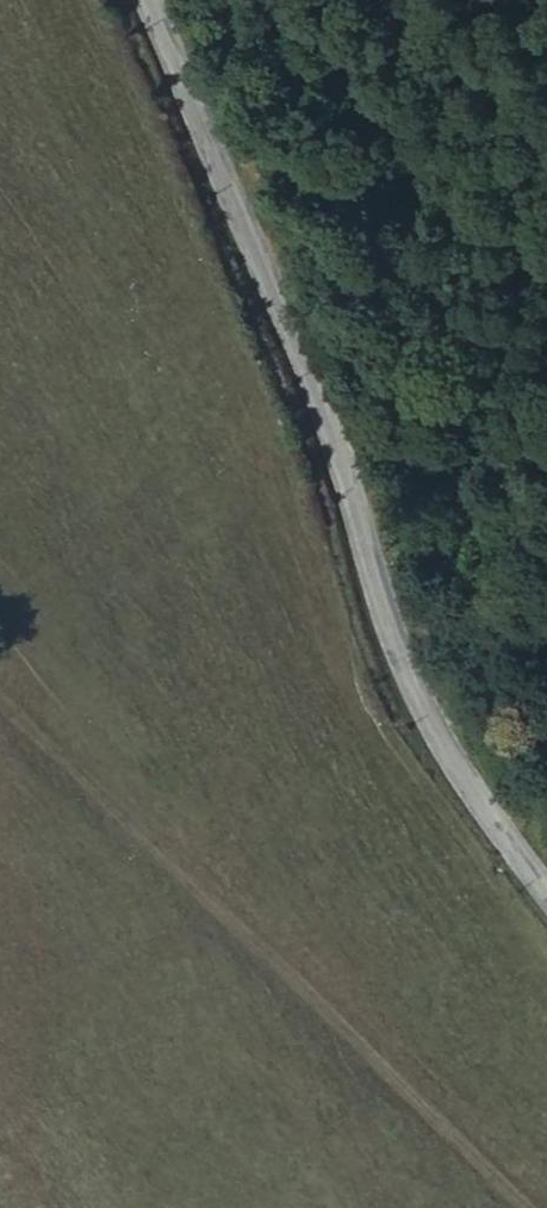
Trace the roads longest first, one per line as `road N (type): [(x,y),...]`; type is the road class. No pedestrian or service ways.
road 1 (unclassified): [(146,0),(280,317),(401,668),(513,862),(546,903)]

